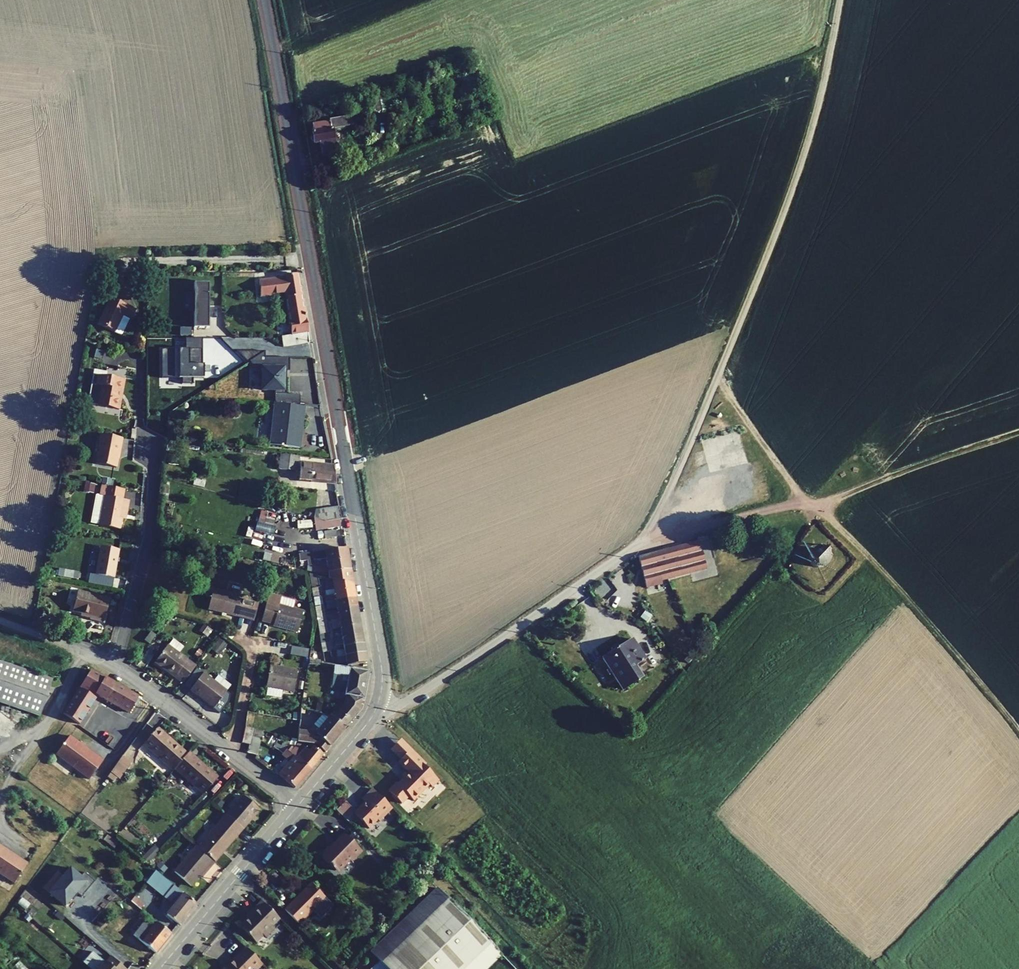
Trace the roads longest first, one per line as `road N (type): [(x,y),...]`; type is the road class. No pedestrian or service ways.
road 1 (tertiary): [(263,0),(382,670),(373,715),(297,805)]
road 2 (track): [(651,537),(803,157),(839,0)]
road 3 (track): [(1018,730),(883,572),(794,488),(717,379)]
road 4 (track): [(651,537),(829,503),(1018,433)]
road 5 (residential): [(114,666),(149,532),(148,448)]
road 6 (tertiary): [(297,805),(159,968)]
road 7 (unclassified): [(114,666),(227,751)]
road 8 (unclassified): [(0,621),(114,666)]

